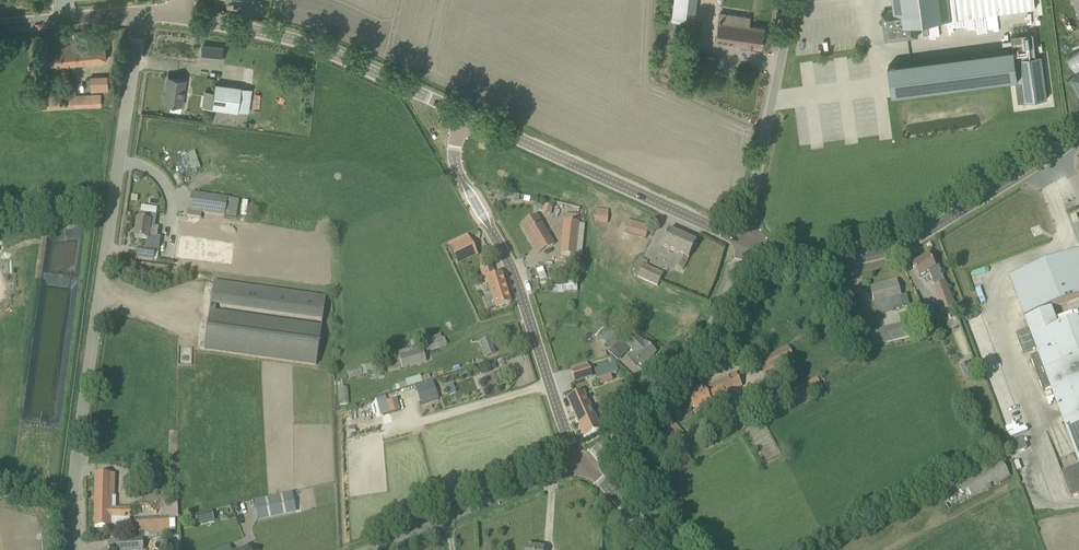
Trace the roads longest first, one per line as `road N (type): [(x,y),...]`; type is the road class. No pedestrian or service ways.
road 1 (unclassified): [(75,549),(75,486),(142,12)]
road 2 (unclassified): [(585,466),(521,293),(458,172),(456,134),(465,116)]
road 3 (tertiary): [(743,242),(855,252),(890,244),(1078,138)]
road 4 (tertiary): [(465,116),(280,34),(178,18)]
road 5 (tertiary): [(743,242),(465,116)]
road 6 (unclassified): [(743,242),(791,0)]
road 7 (unclassified): [(362,549),(585,466)]
road 8 (unclassified): [(623,425),(698,345),(721,309),(743,242)]
road 9 (tertiary): [(142,12),(0,25)]

